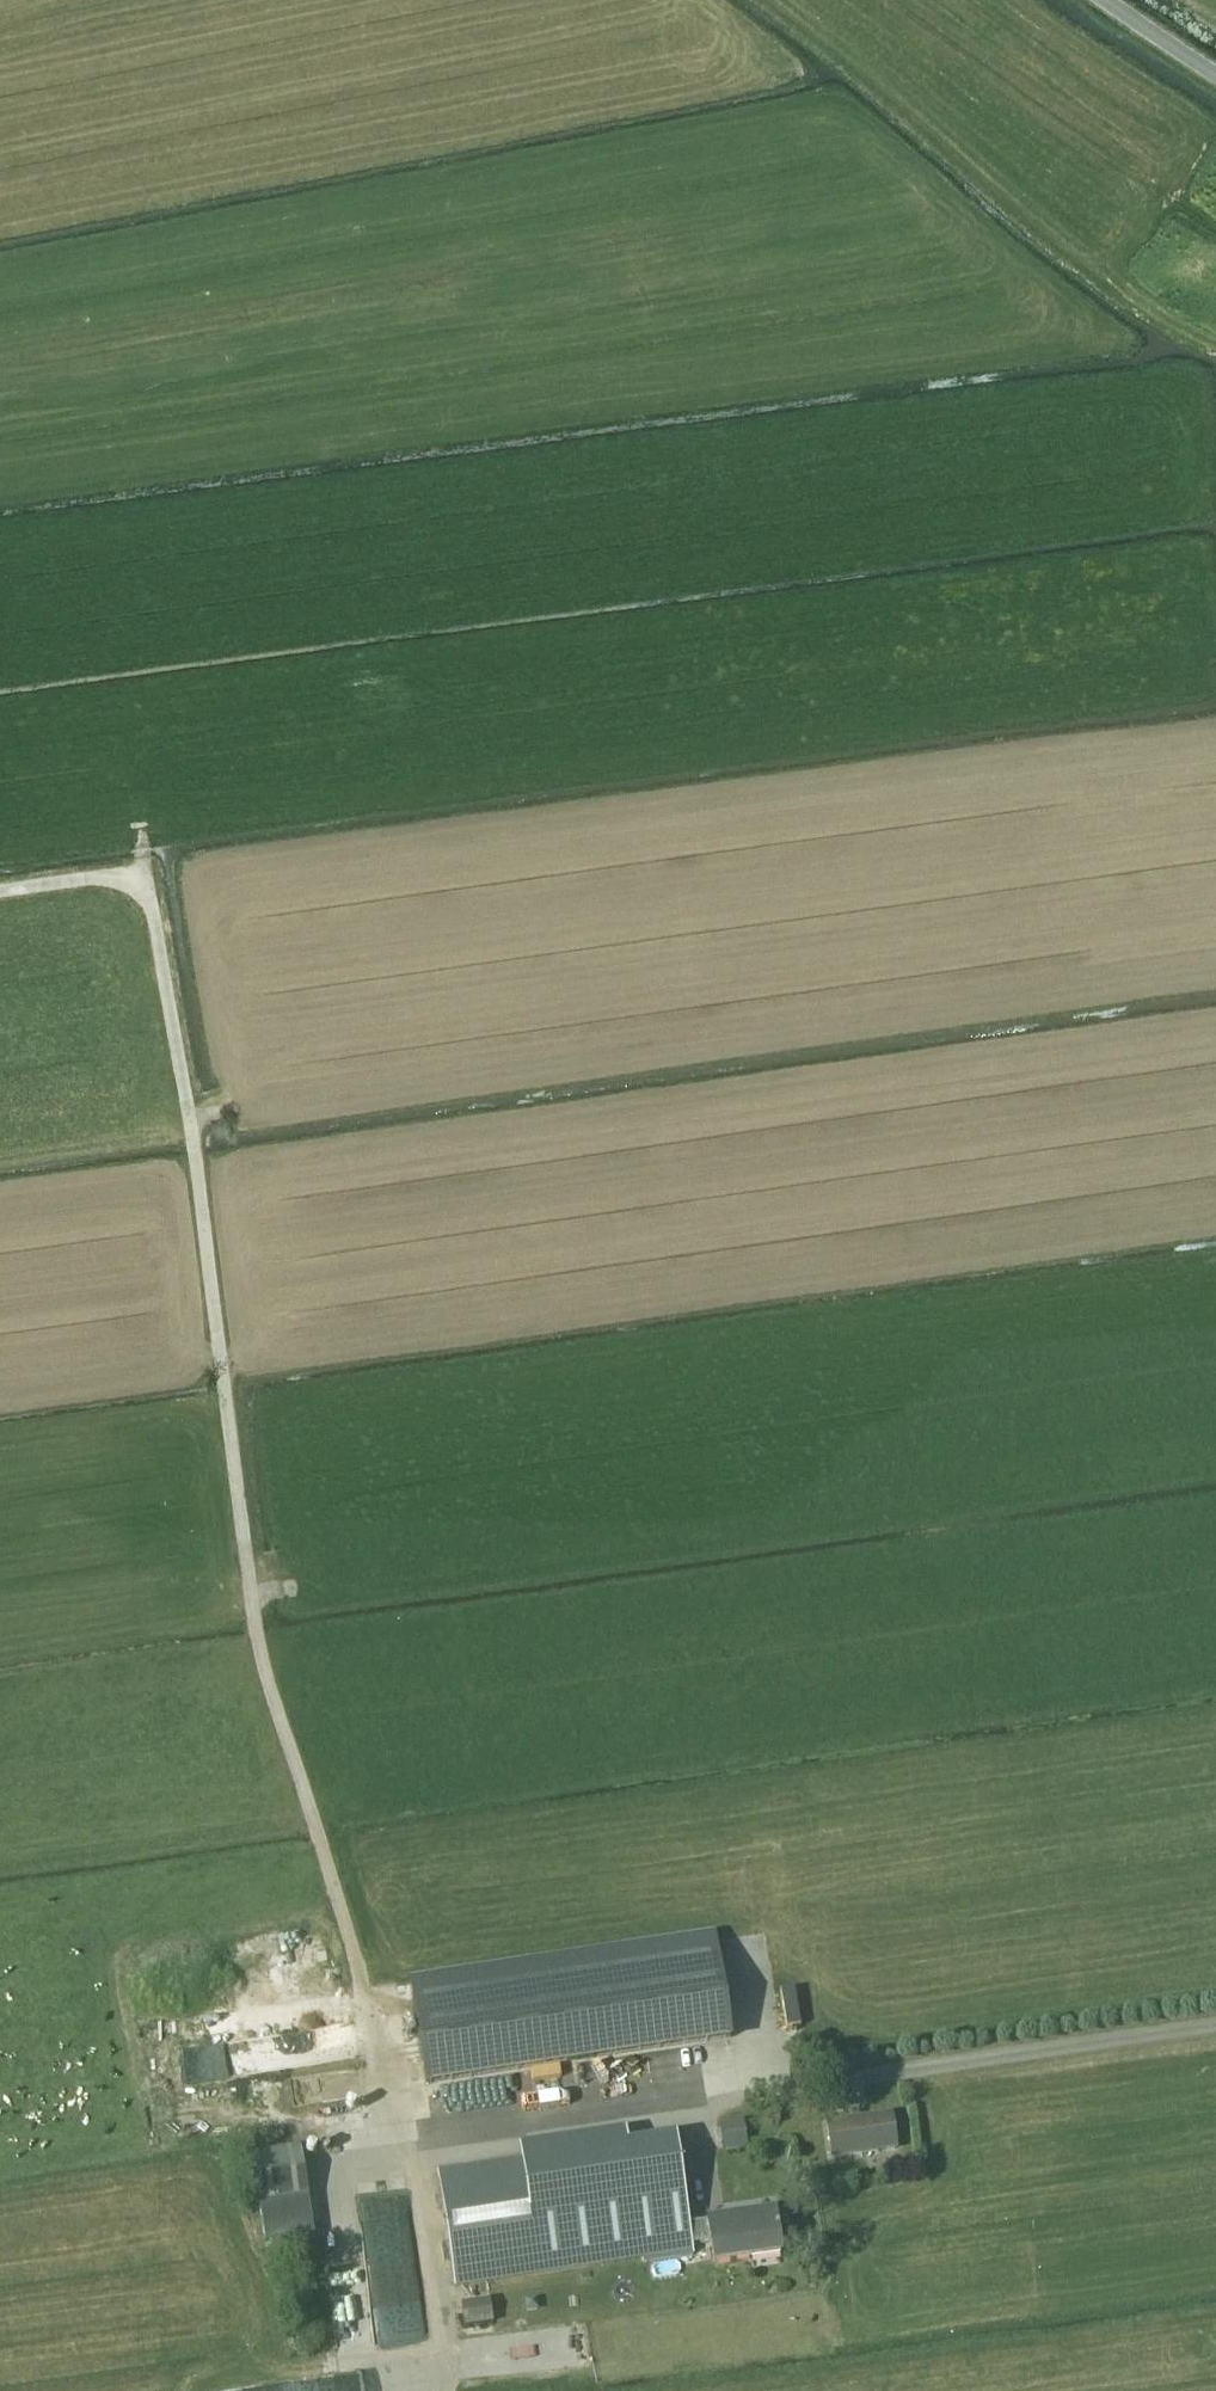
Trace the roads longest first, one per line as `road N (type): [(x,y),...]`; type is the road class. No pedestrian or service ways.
road 1 (track): [(403,2146),(255,1607),(152,882),(112,873),(0,890)]
road 2 (unclassified): [(1113,0),(1215,73)]

